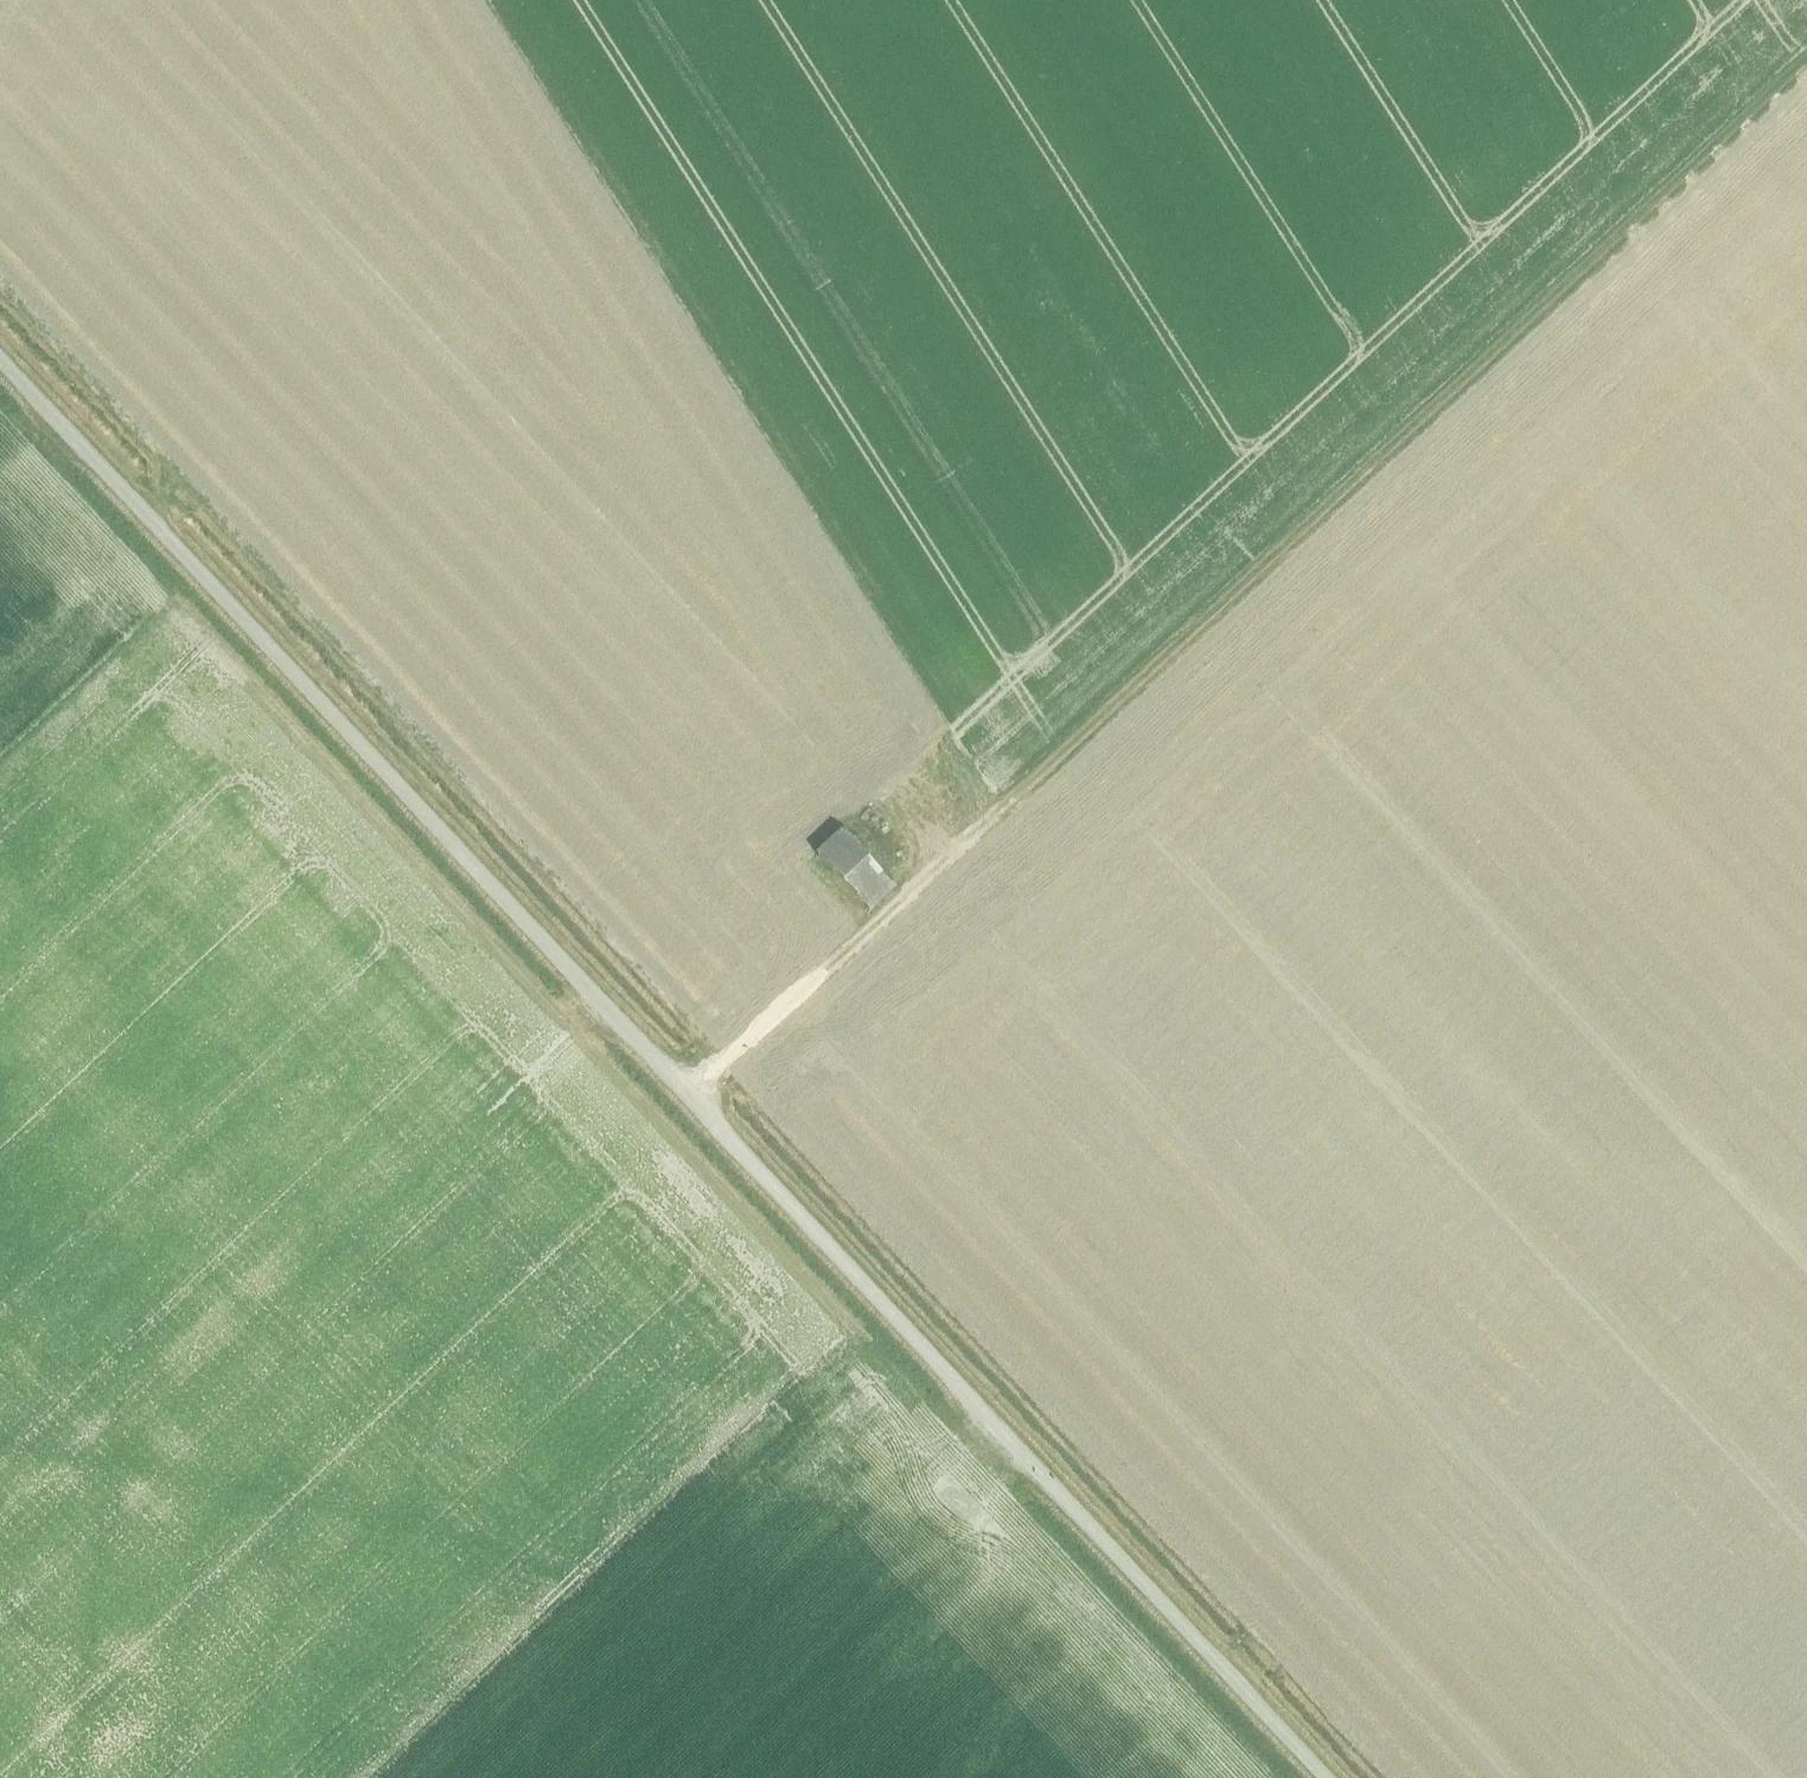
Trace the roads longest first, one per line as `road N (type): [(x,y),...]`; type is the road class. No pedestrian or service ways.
road 1 (unclassified): [(1328,1777),(0,359)]

